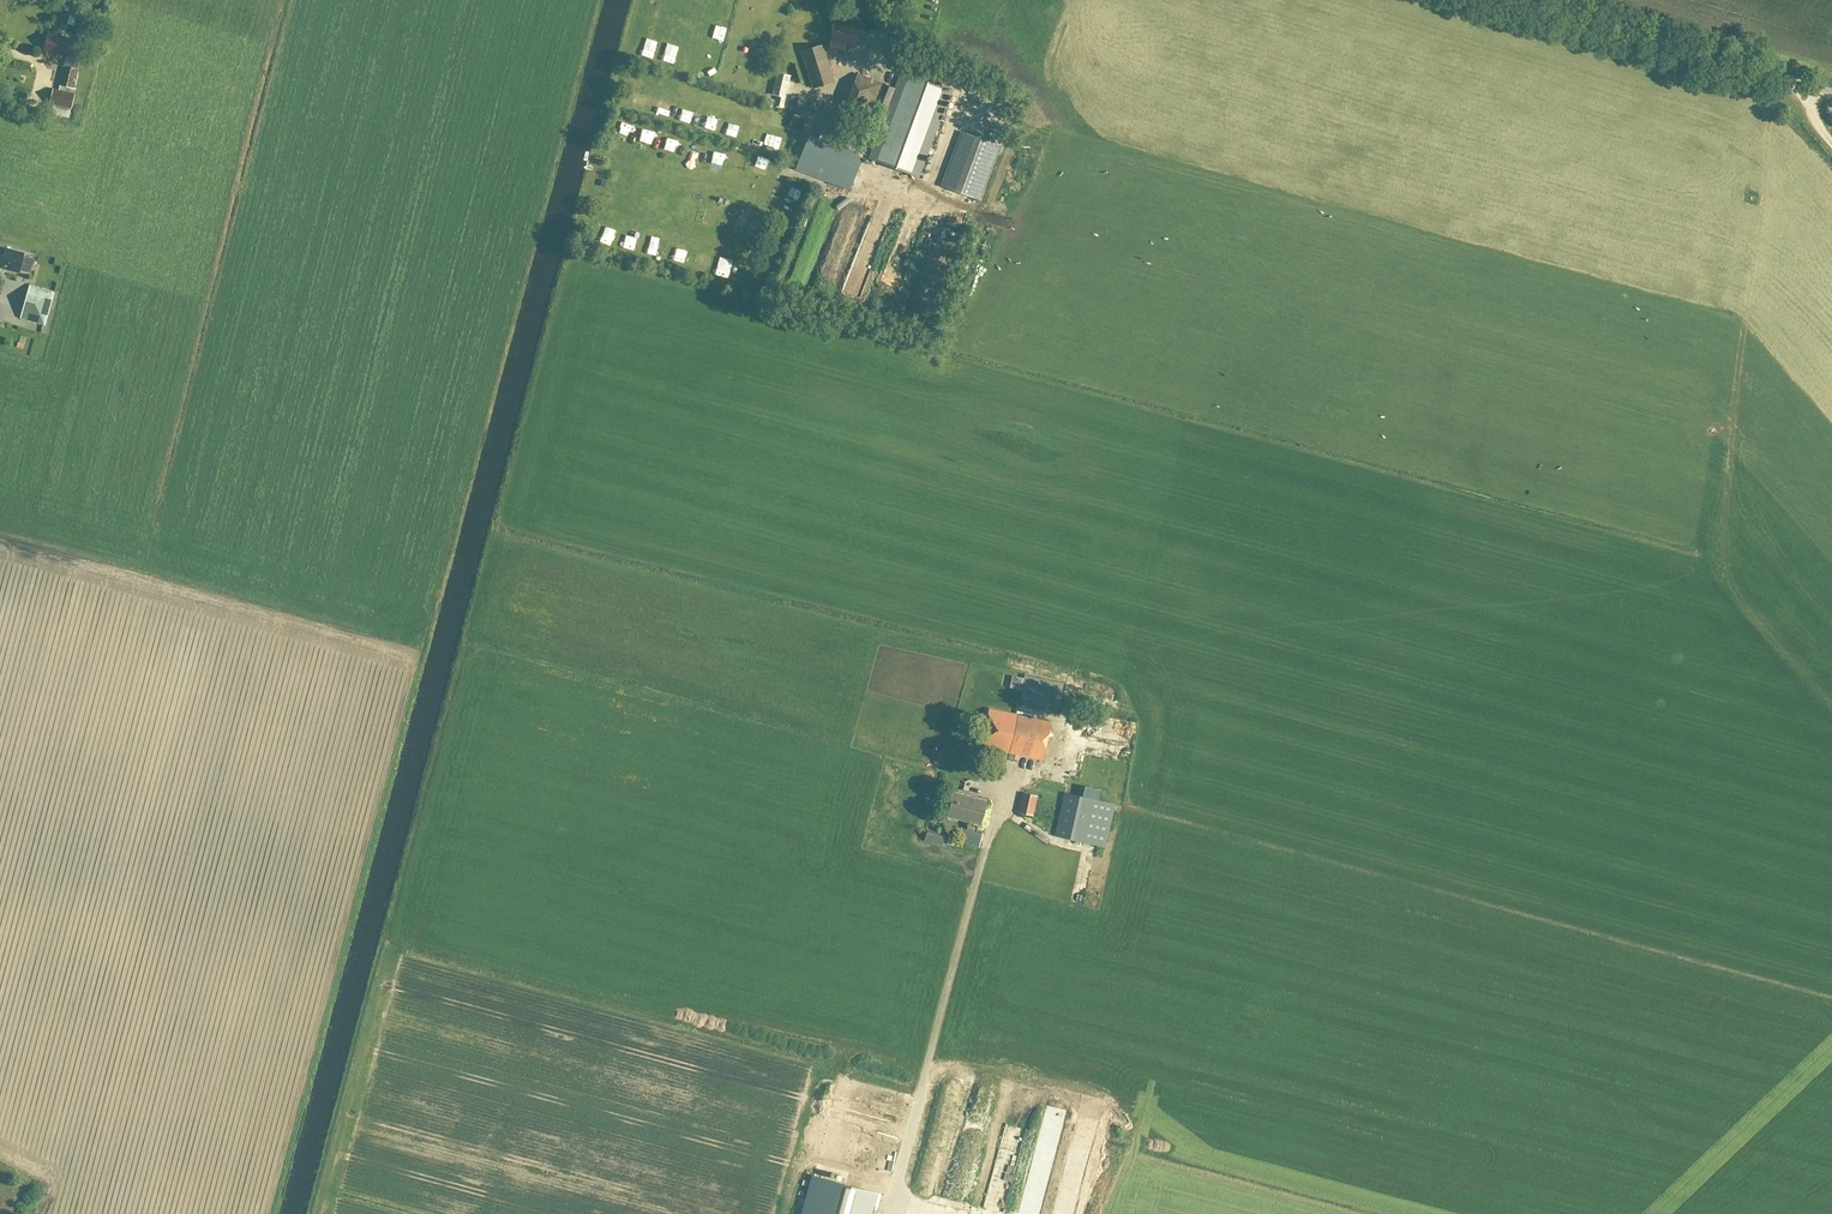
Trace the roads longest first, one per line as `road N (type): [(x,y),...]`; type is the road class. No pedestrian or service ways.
road 1 (unclassified): [(889,1213),(976,882),(1014,773)]
road 2 (unclassified): [(1831,97),(1508,0)]

